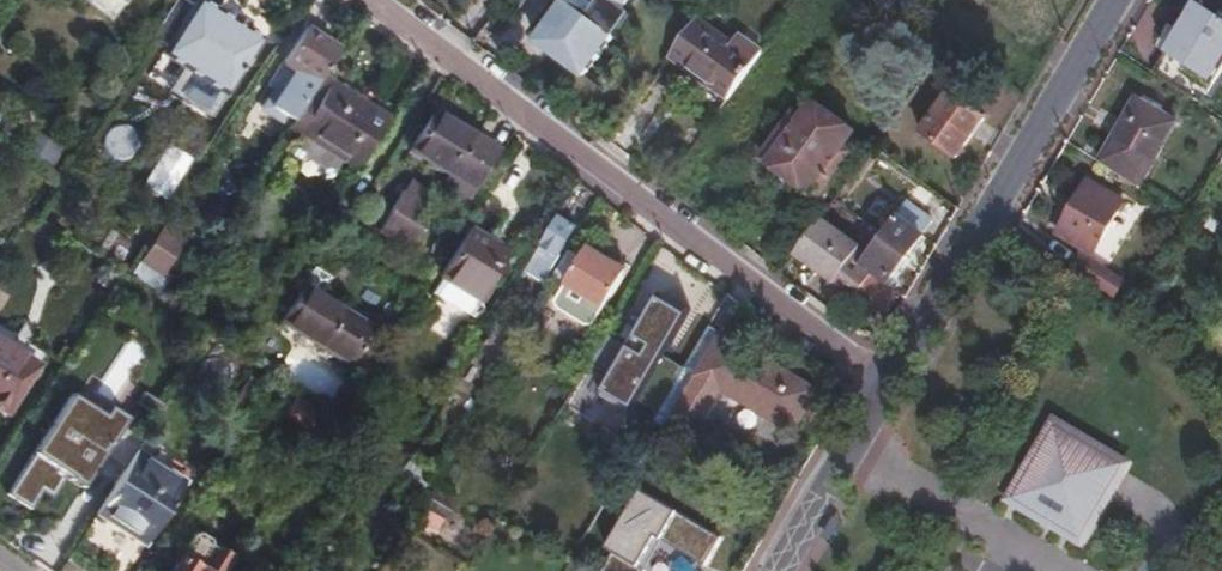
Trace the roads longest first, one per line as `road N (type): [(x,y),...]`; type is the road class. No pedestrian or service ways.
road 1 (residential): [(892,382),(374,0)]
road 2 (unclassified): [(892,382),(1119,0)]
road 3 (unclassified): [(781,570),(892,382)]

